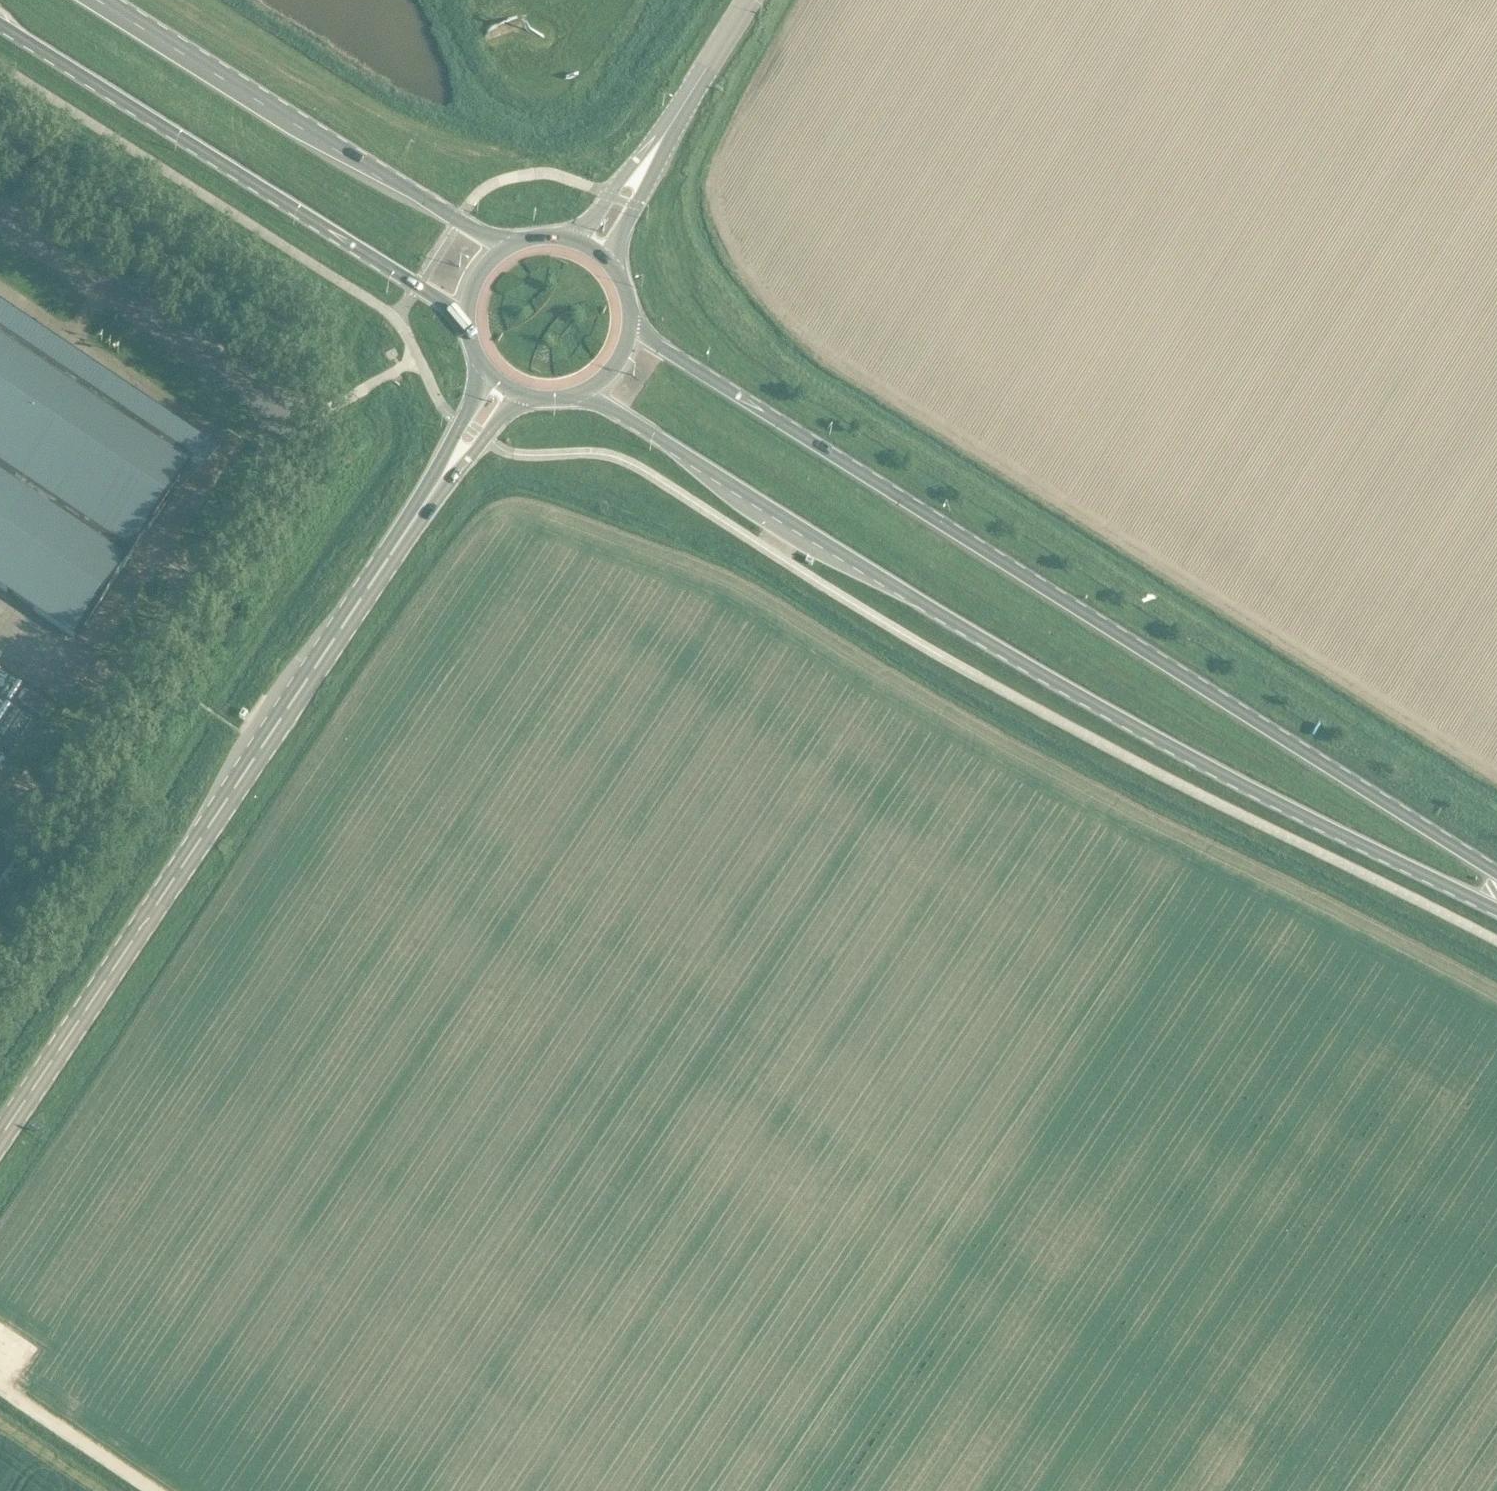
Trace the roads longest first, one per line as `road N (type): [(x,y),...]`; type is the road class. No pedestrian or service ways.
road 1 (primary): [(581,392),(1148,747),(1496,909)]
road 2 (primary): [(1496,871),(630,324)]
road 3 (unclassified): [(0,864),(293,418),(0,218)]
road 4 (secondary): [(126,949),(439,477)]
road 5 (primary): [(0,29),(465,316)]
road 6 (primary): [(503,246),(100,0)]
road 7 (secondary): [(0,1135),(126,949)]
road 8 (track): [(152,1490),(0,1389)]
road 9 (unclassified): [(657,148),(746,0)]
road 10 (unclassified): [(126,949),(0,864)]
road 11 (unclassified): [(657,148),(573,237)]
road 12 (unclassified): [(609,260),(657,148)]

